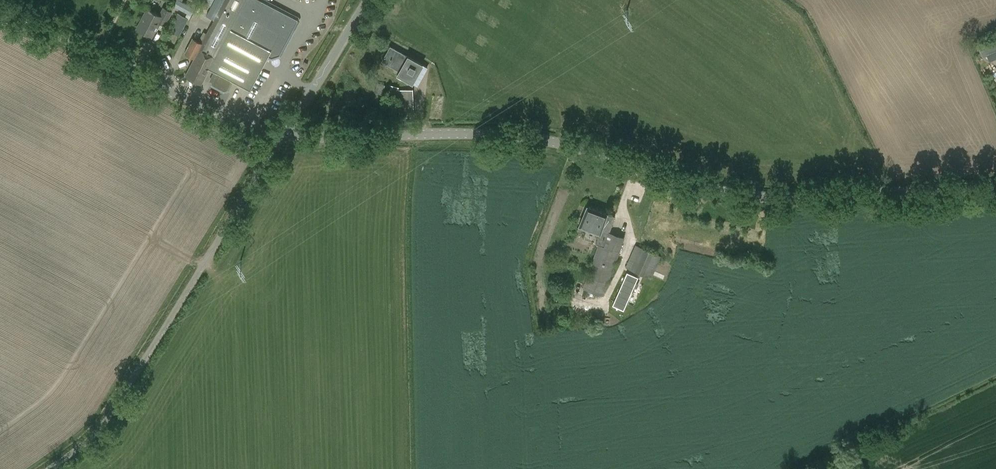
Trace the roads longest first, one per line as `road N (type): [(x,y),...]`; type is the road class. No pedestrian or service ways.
road 1 (tertiary): [(995,186),(753,197),(524,132),(281,136)]
road 2 (unclassified): [(54,468),(115,415),(281,136)]
road 3 (tertiary): [(281,136),(228,120),(0,1)]
road 4 (unclassified): [(281,136),(365,0)]

